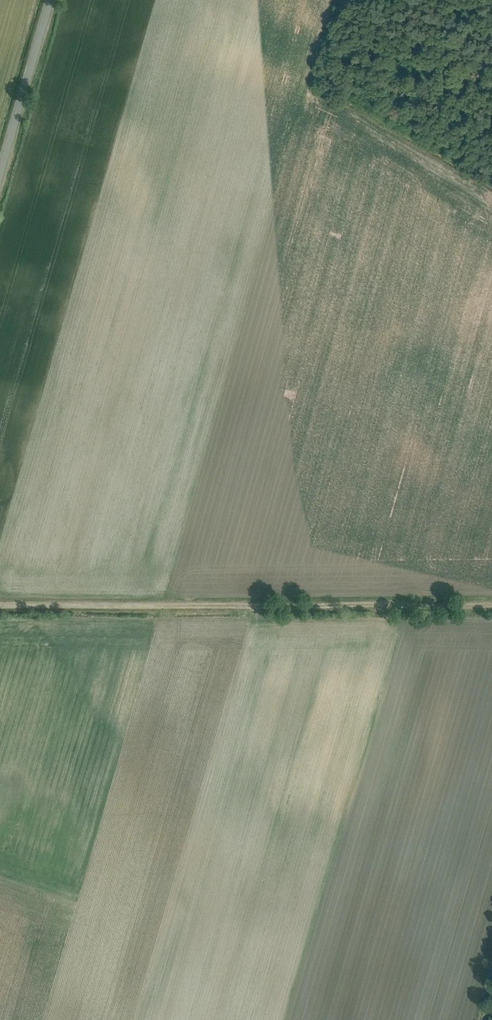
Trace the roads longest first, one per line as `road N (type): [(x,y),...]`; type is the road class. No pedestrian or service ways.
road 1 (track): [(0,607),(491,603)]
road 2 (unclassified): [(0,167),(48,0)]

